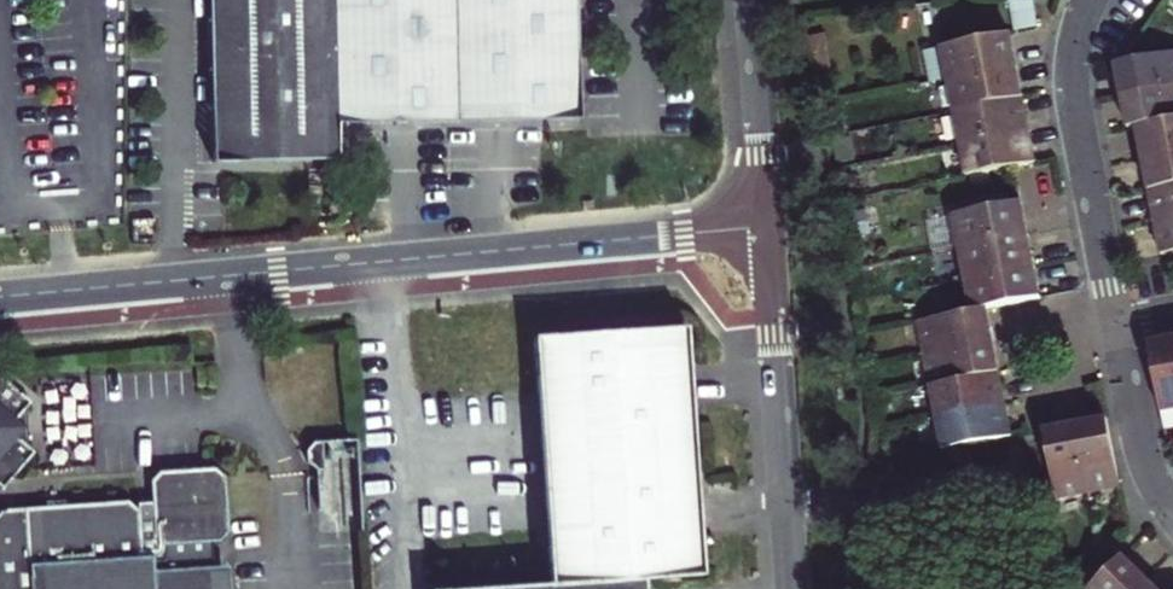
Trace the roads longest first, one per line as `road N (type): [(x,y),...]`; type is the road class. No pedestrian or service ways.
road 1 (residential): [(768,226),(0,301)]
road 2 (tertiary): [(768,226),(792,588)]
road 3 (residential): [(1090,0),(1071,77),(1113,323)]
road 4 (tertiary): [(752,0),(768,226)]
road 5 (residential): [(1113,323),(1139,444),(1172,516)]

